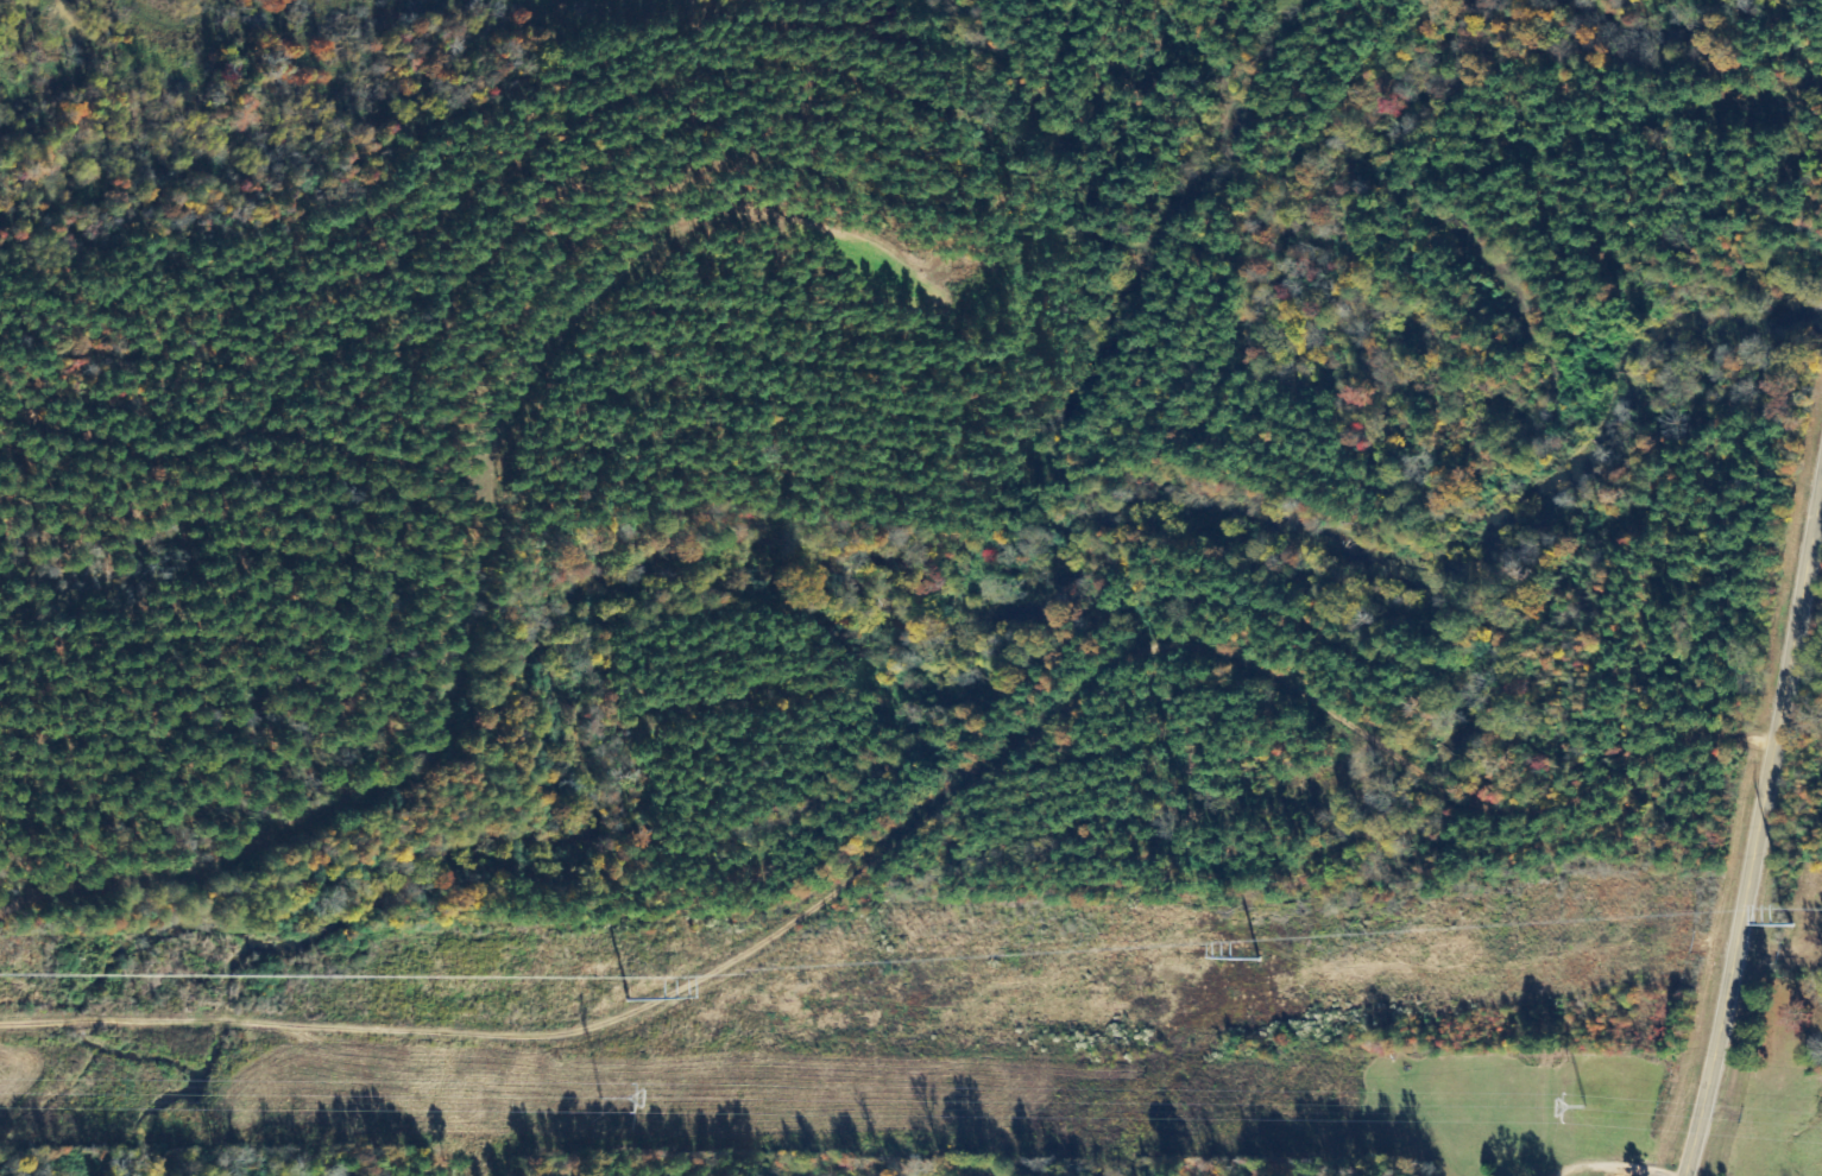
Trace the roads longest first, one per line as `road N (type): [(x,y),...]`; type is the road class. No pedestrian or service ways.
road 1 (tertiary): [(1687,1175),(1821,490)]

